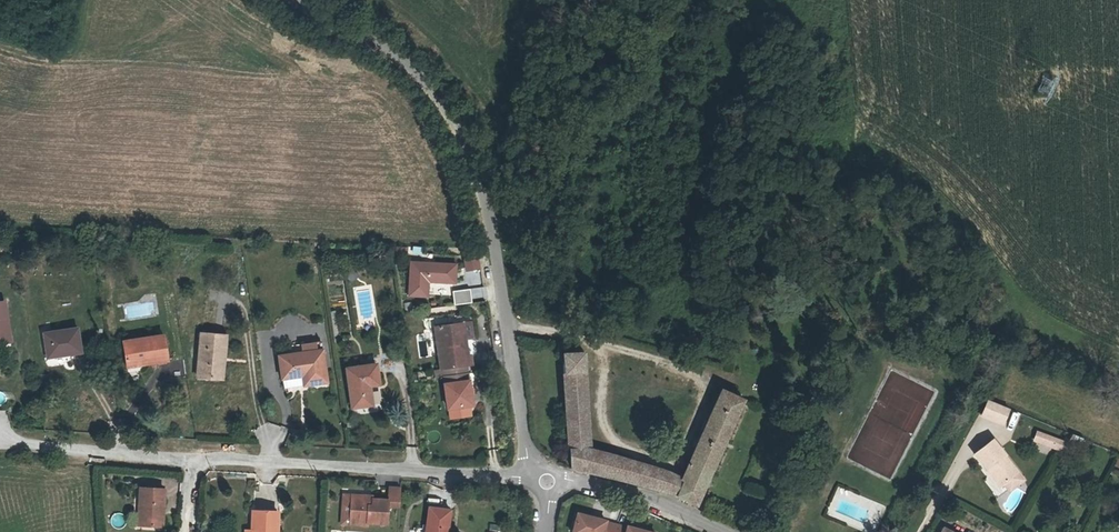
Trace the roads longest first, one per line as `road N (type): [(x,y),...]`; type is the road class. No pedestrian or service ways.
road 1 (unclassified): [(291,0),(412,71),(459,129),(488,211),(527,458),(547,481)]
road 2 (residential): [(192,463),(547,481)]
road 3 (residential): [(0,444),(192,463)]
road 4 (residential): [(710,531),(645,499),(547,481)]

